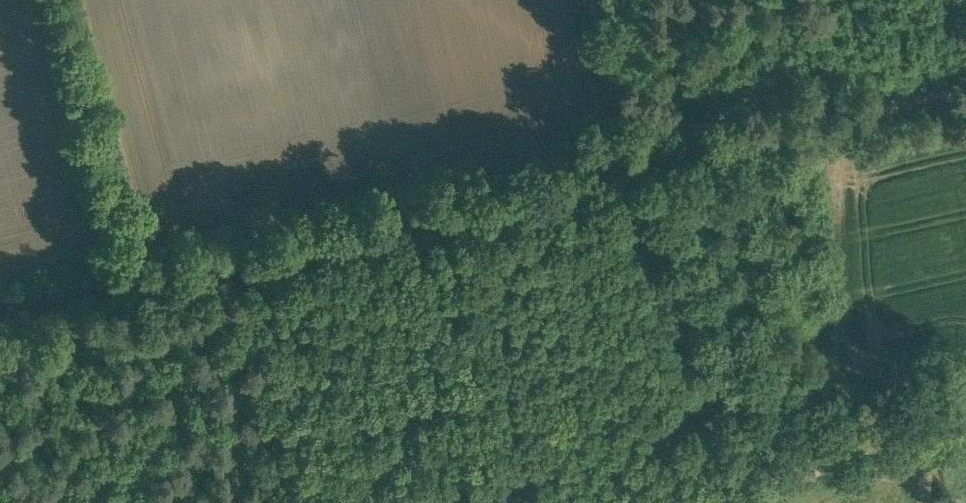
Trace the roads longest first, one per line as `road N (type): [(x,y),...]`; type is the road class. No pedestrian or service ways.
road 1 (track): [(965,95),(0,308)]
road 2 (unclassified): [(600,0),(749,502)]

